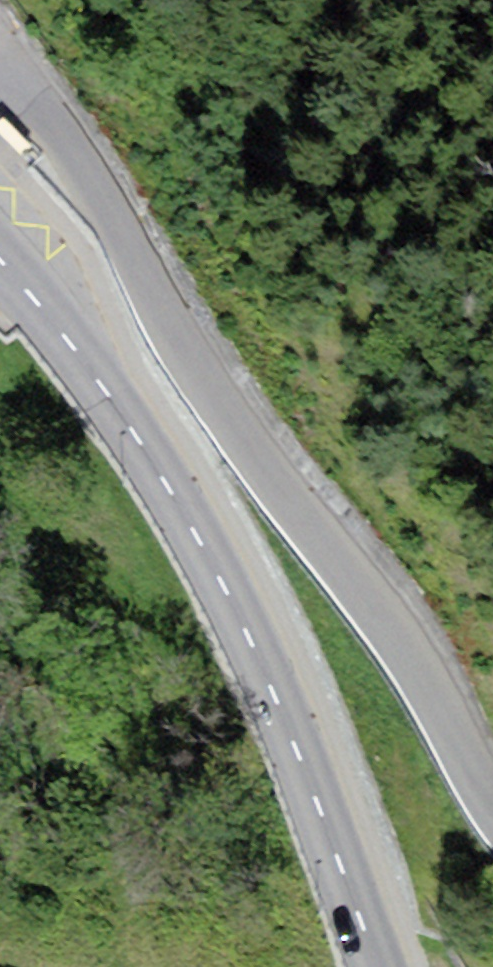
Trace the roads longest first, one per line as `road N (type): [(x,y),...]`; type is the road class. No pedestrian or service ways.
road 1 (tertiary): [(492,801),(387,619),(222,411),(74,152),(0,67)]
road 2 (secondary): [(378,966),(298,750),(233,604),(85,361),(0,260)]

